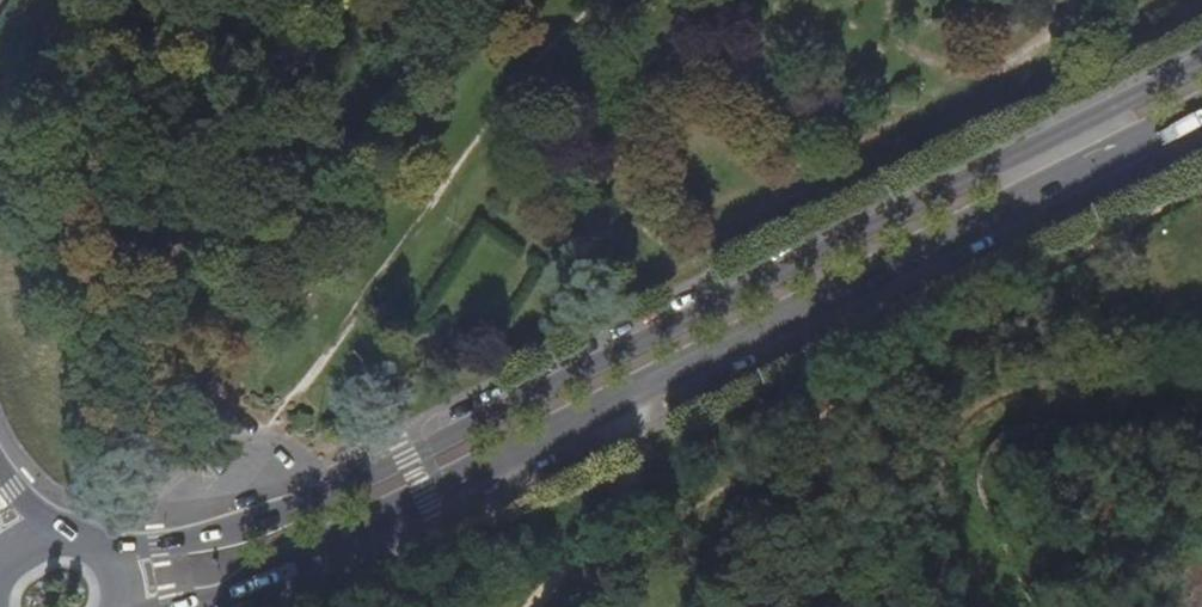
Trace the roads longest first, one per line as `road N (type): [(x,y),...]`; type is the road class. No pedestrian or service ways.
road 1 (secondary): [(1201,65),(299,509),(207,538),(87,547)]
road 2 (secondary): [(173,606),(248,586),(1201,121)]

